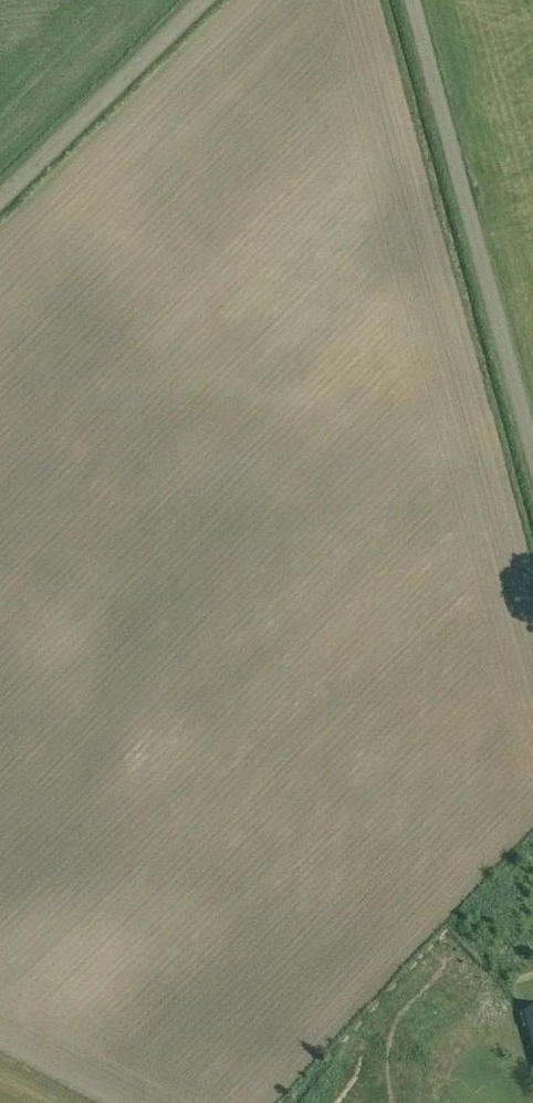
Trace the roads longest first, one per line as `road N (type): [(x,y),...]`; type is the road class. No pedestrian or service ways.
road 1 (unclassified): [(532,450),(413,0)]
road 2 (unclassified): [(0,203),(203,0)]

